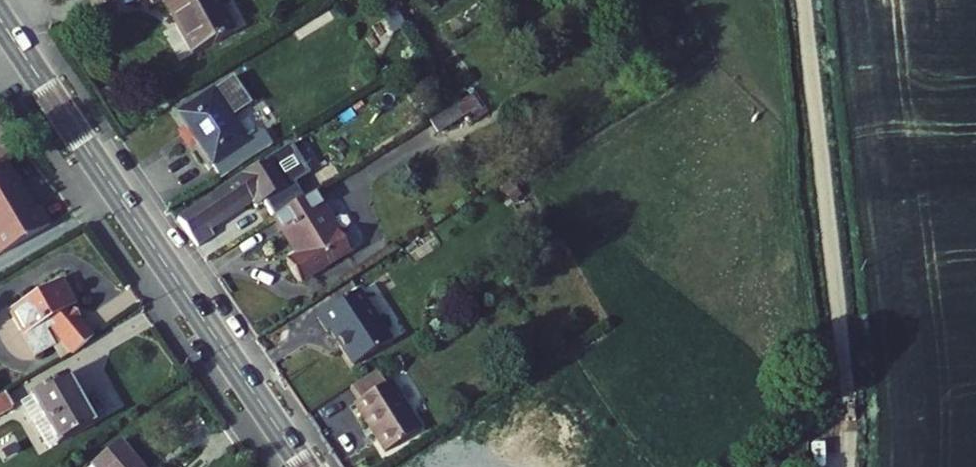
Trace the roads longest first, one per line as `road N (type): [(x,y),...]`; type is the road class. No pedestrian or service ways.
road 1 (tertiary): [(0,18),(306,466)]
road 2 (track): [(850,459),(837,270),(803,0)]

